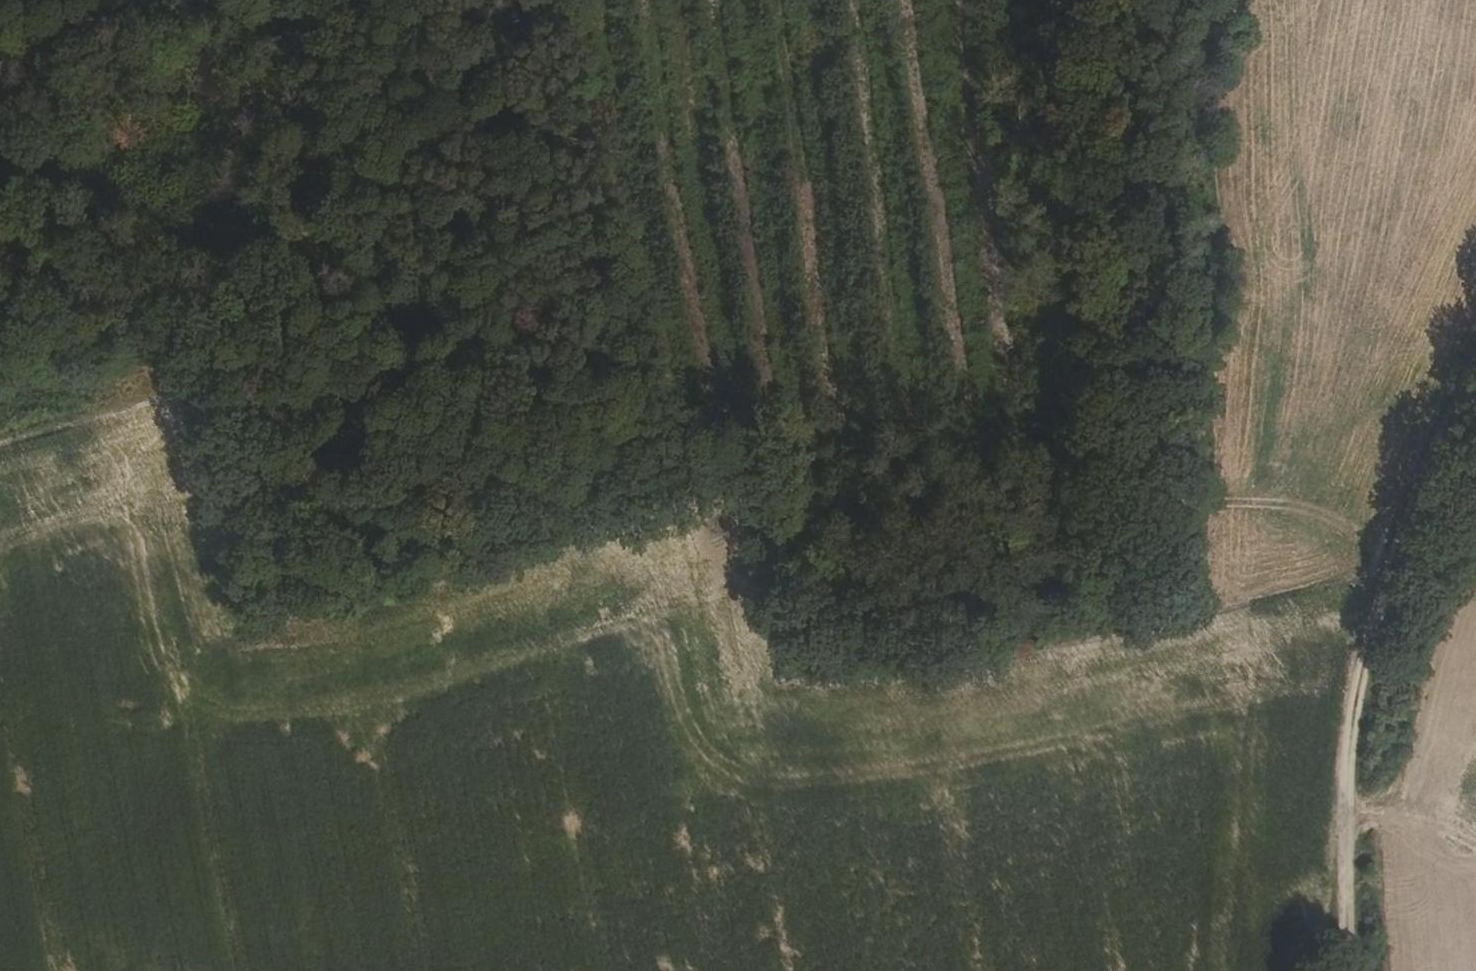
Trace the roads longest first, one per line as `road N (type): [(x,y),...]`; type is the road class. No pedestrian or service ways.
road 1 (track): [(1338,970),(1334,775),(1360,621),(1475,354)]

